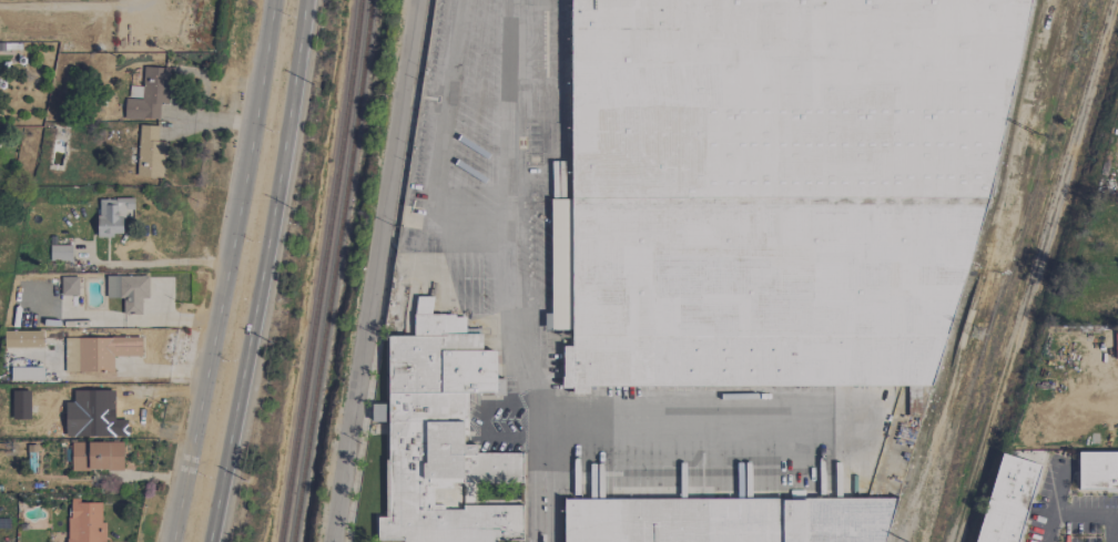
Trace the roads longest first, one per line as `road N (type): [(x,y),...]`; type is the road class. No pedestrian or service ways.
road 1 (primary): [(273,0),(240,206),(169,541)]
road 2 (primary): [(209,541),(273,213),(304,0)]
road 3 (residential): [(331,541),(411,0)]

